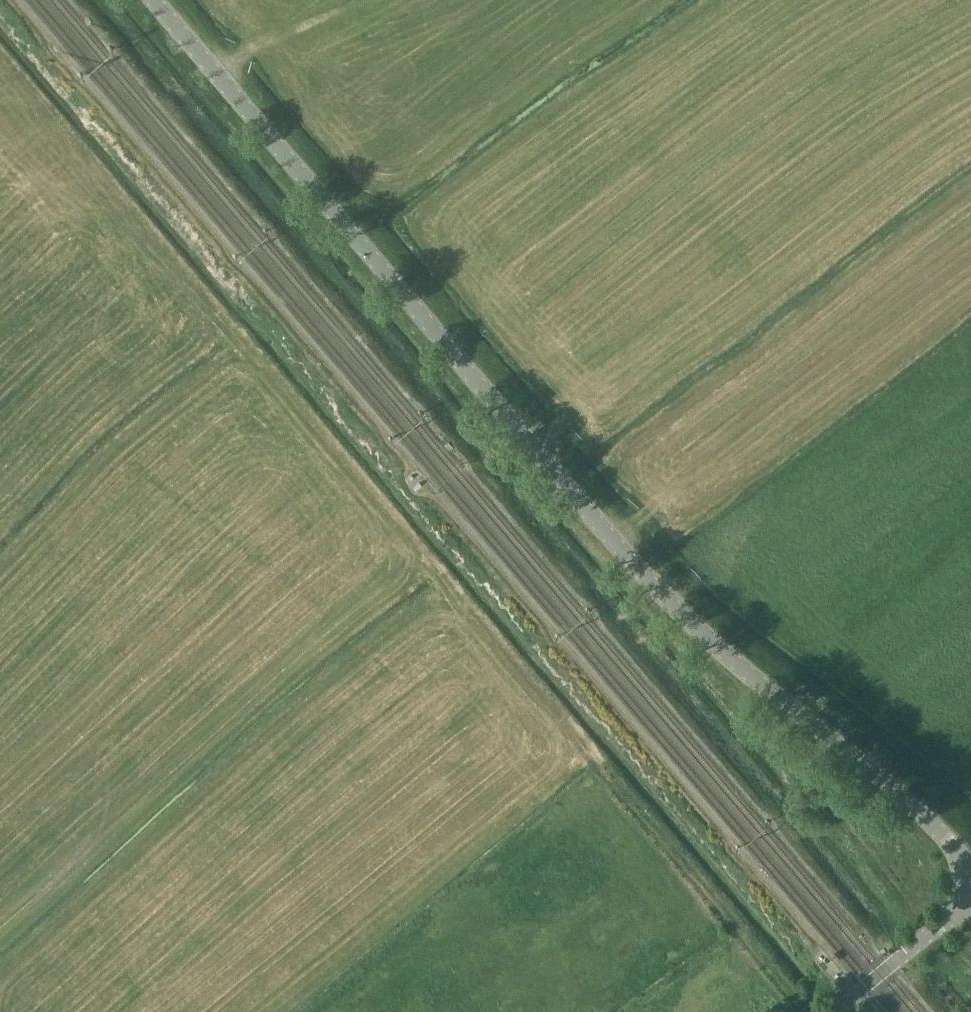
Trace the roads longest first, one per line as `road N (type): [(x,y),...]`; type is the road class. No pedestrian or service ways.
road 1 (unclassified): [(970,867),(688,623),(152,0)]
road 2 (unclassified): [(824,1011),(970,899)]

